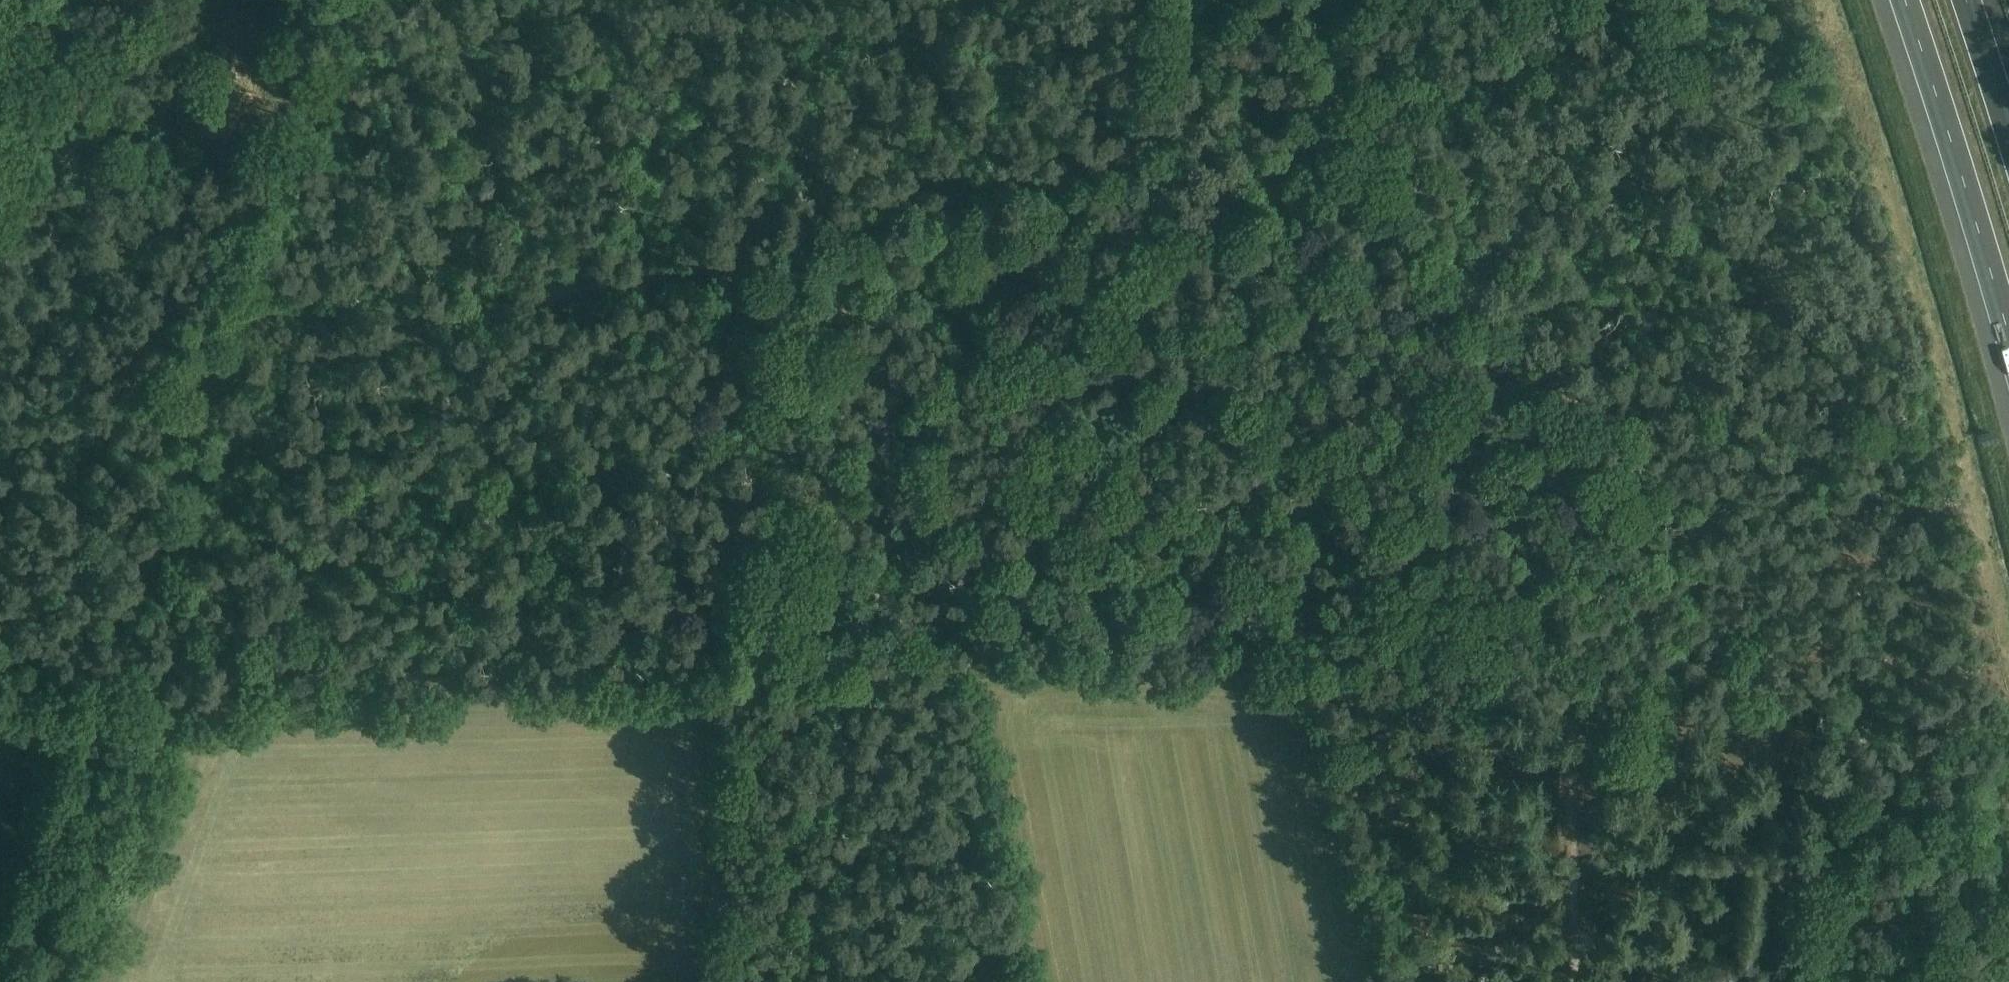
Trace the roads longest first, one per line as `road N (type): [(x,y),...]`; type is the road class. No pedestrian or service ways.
road 1 (motorway): [(1903,0),(2008,345)]
road 2 (motorway): [(2008,135),(1965,0)]

